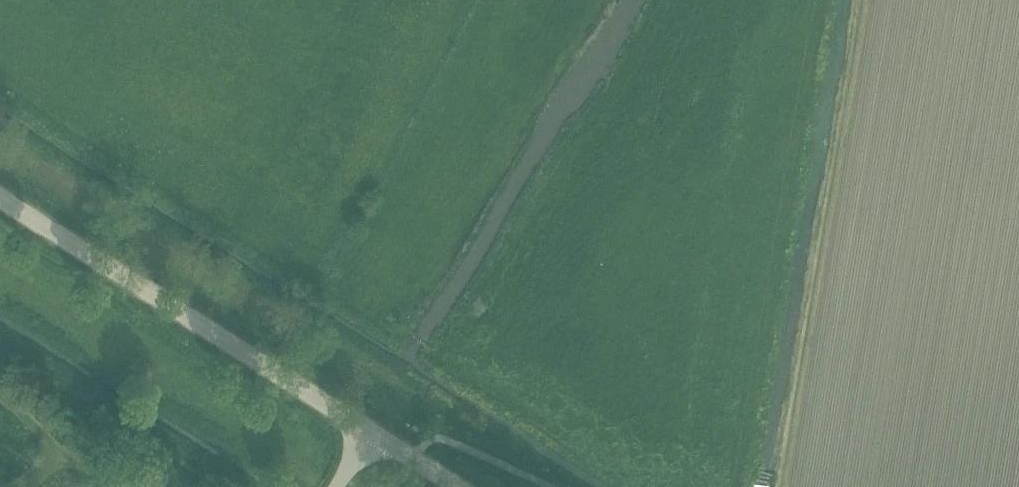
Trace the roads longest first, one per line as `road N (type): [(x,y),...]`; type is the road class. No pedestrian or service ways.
road 1 (tertiary): [(378,437),(0,198)]

